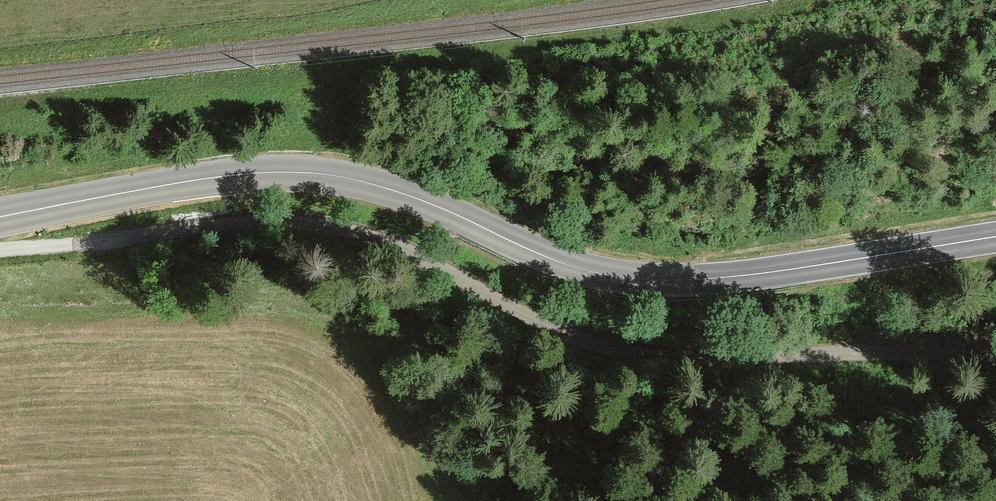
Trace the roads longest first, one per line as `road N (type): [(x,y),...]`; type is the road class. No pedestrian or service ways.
road 1 (track): [(995,352),(624,353),(578,339),(410,251),(318,223),(270,221),(0,249)]
road 2 (primary): [(995,235),(721,275),(636,278),(556,262),(385,186),(353,179),(234,177),(0,216)]

